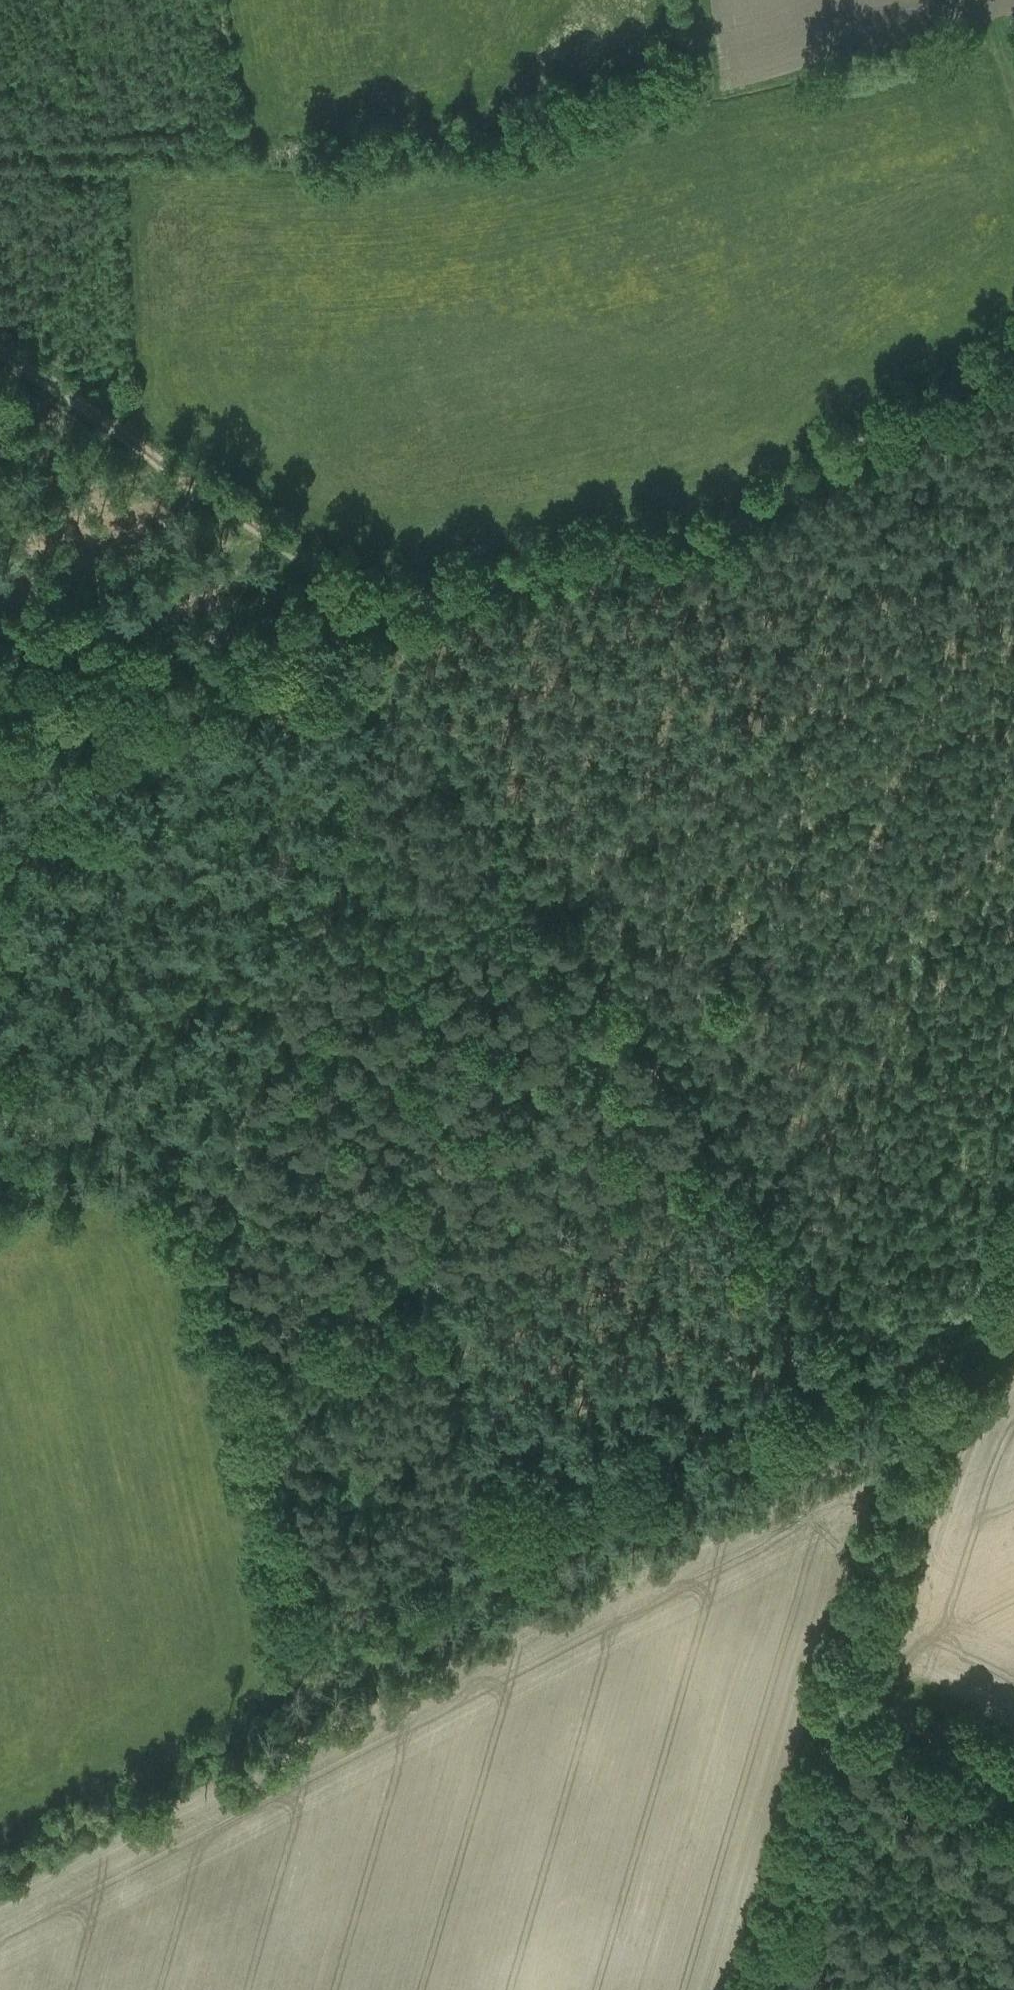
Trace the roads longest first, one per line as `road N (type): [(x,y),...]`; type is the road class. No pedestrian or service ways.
road 1 (unclassified): [(0,687),(733,525),(1013,358)]
road 2 (track): [(1013,1778),(848,1677),(755,1989)]
road 3 (track): [(927,1430),(854,1681)]

